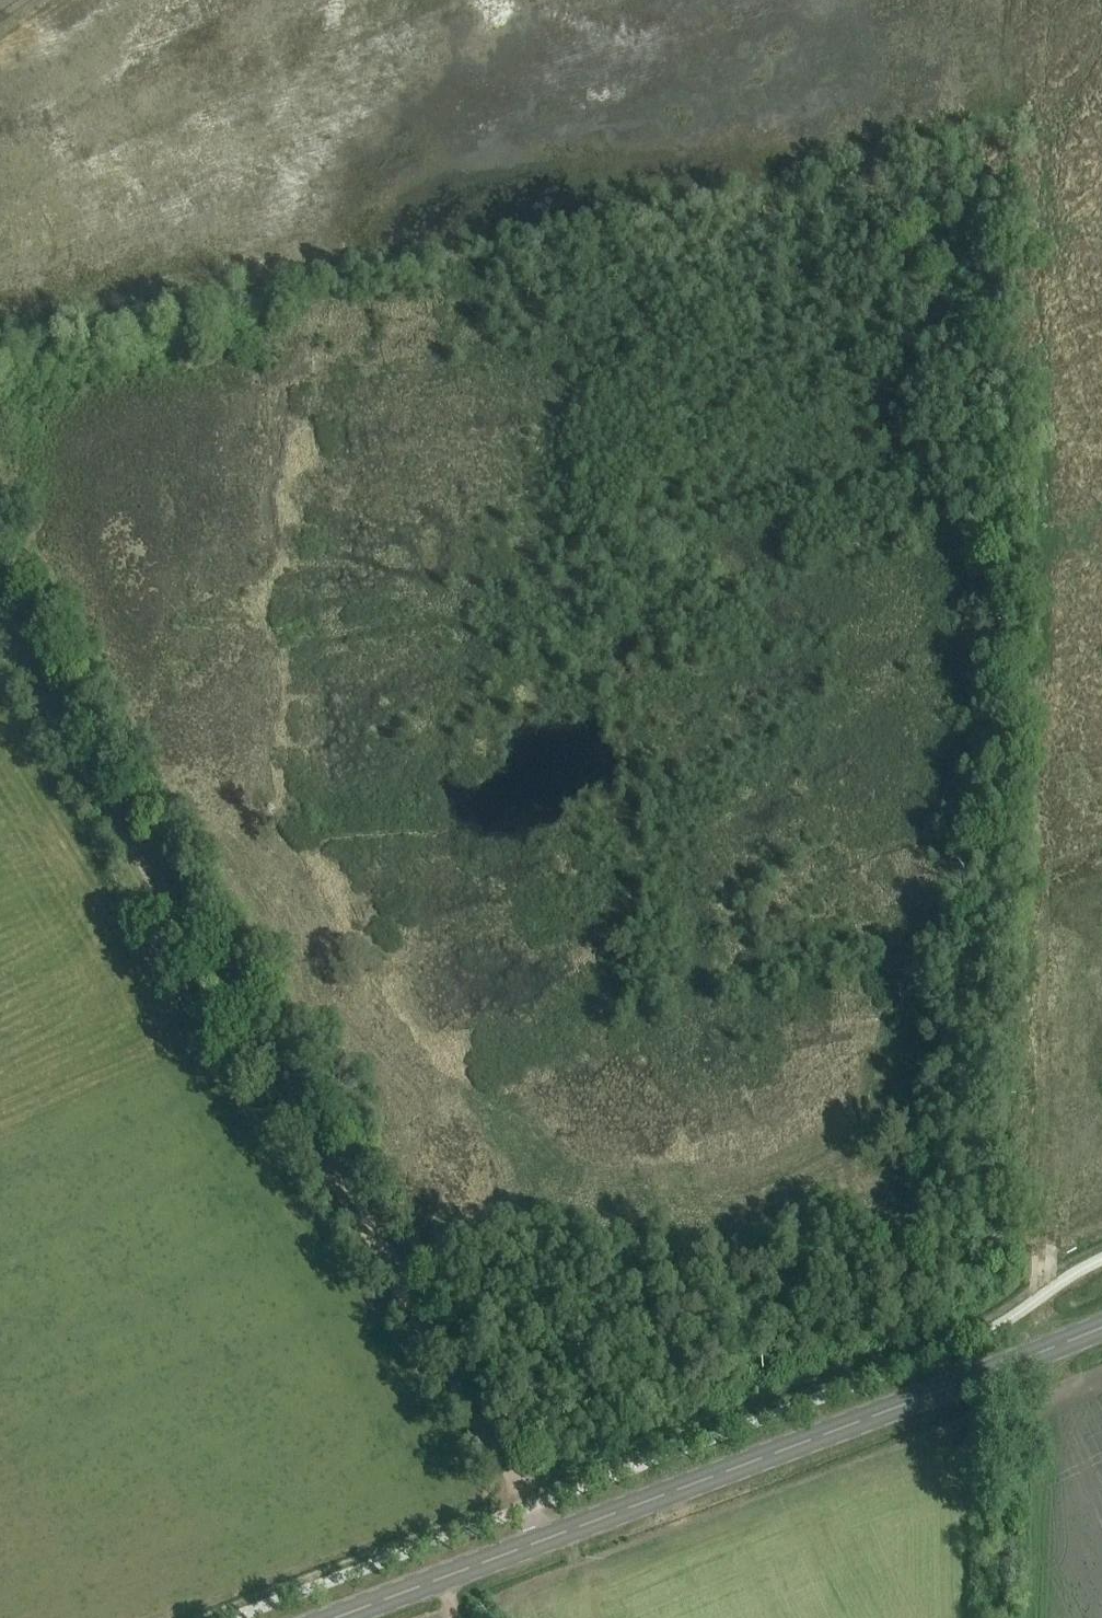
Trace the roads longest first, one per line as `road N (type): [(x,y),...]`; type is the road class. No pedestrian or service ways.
road 1 (track): [(531,1506),(0,623)]
road 2 (secondary): [(338,1617),(1101,1329)]

